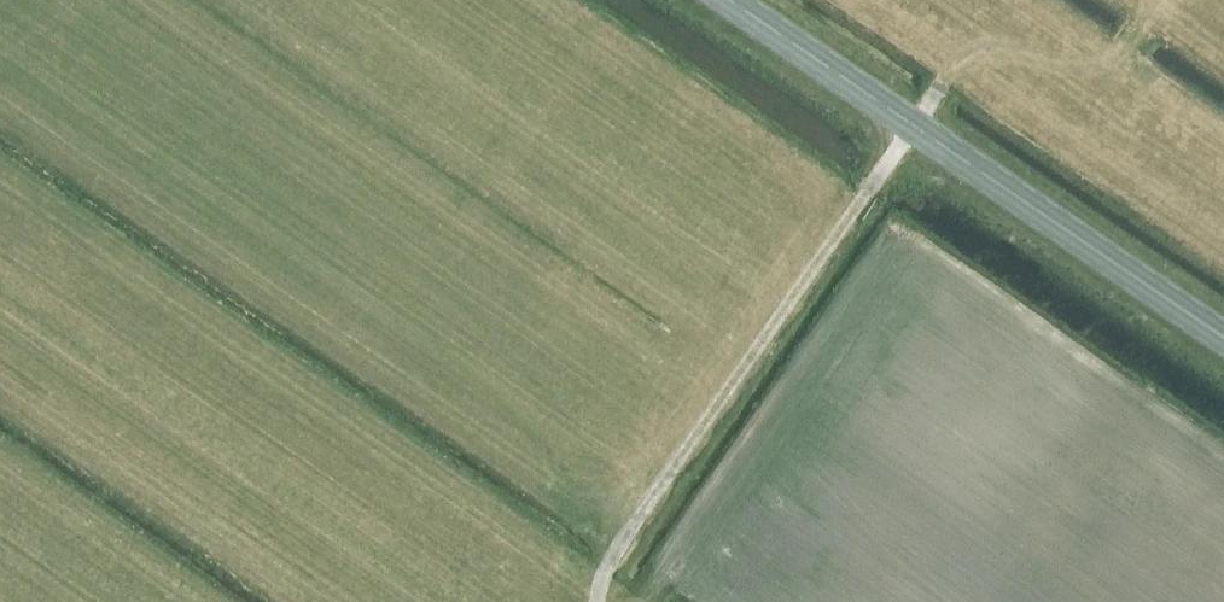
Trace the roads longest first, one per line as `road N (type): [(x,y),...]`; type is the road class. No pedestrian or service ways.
road 1 (primary): [(728,0),(1223,338)]

